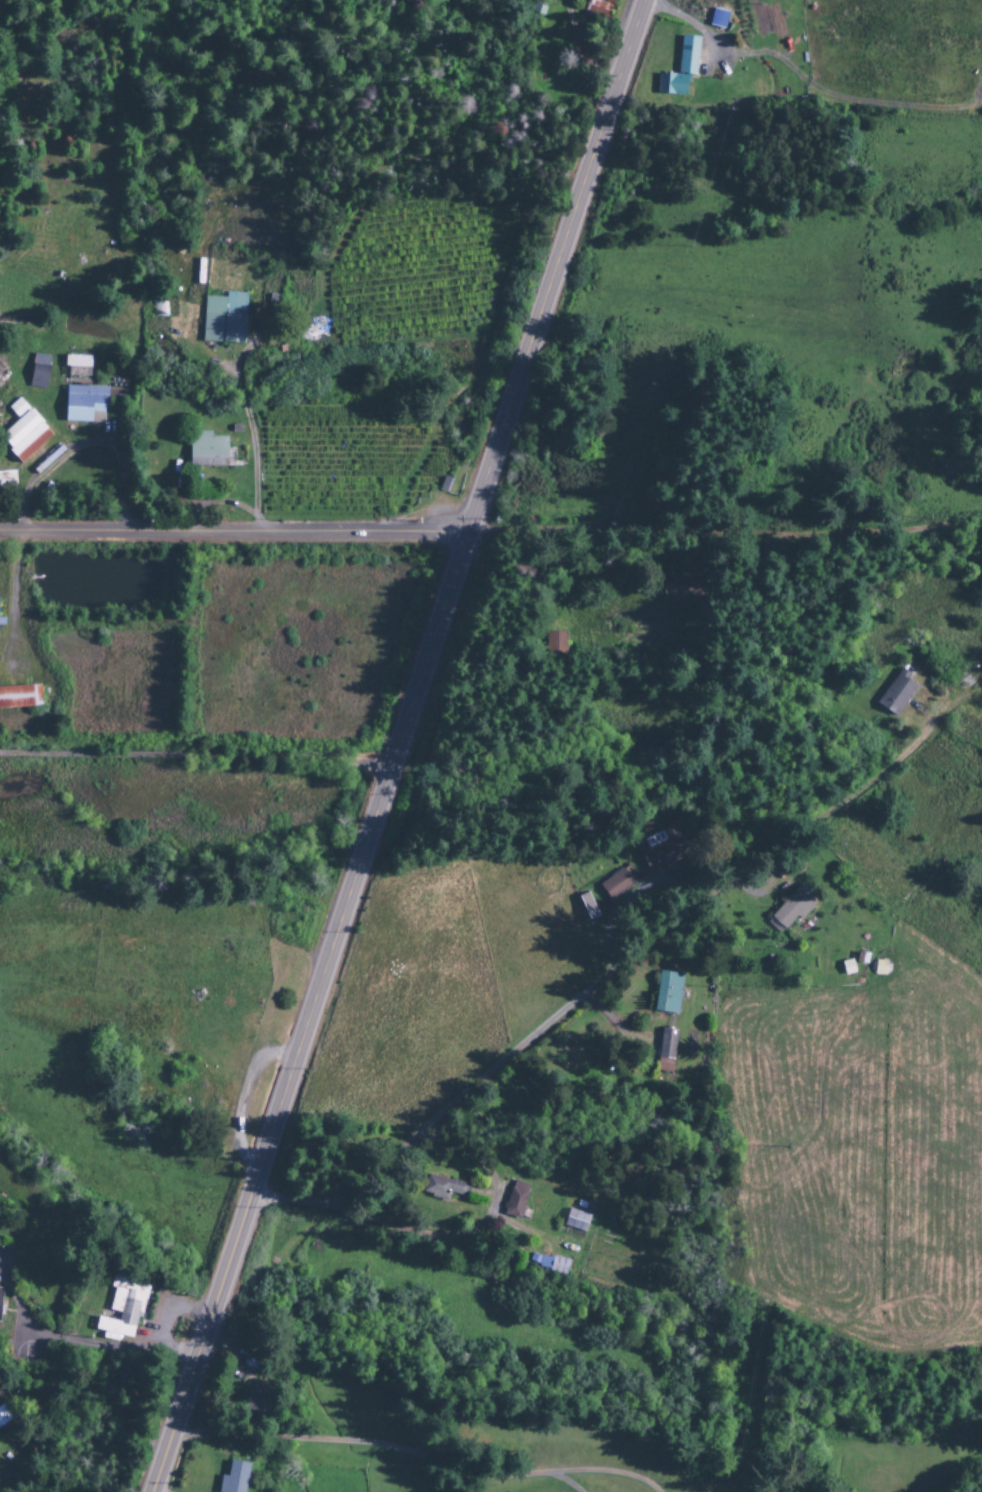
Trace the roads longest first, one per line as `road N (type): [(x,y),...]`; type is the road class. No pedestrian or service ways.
road 1 (trunk): [(155,1491),(647,0)]
road 2 (residential): [(0,531),(469,534)]
road 3 (residential): [(643,11),(981,46)]

